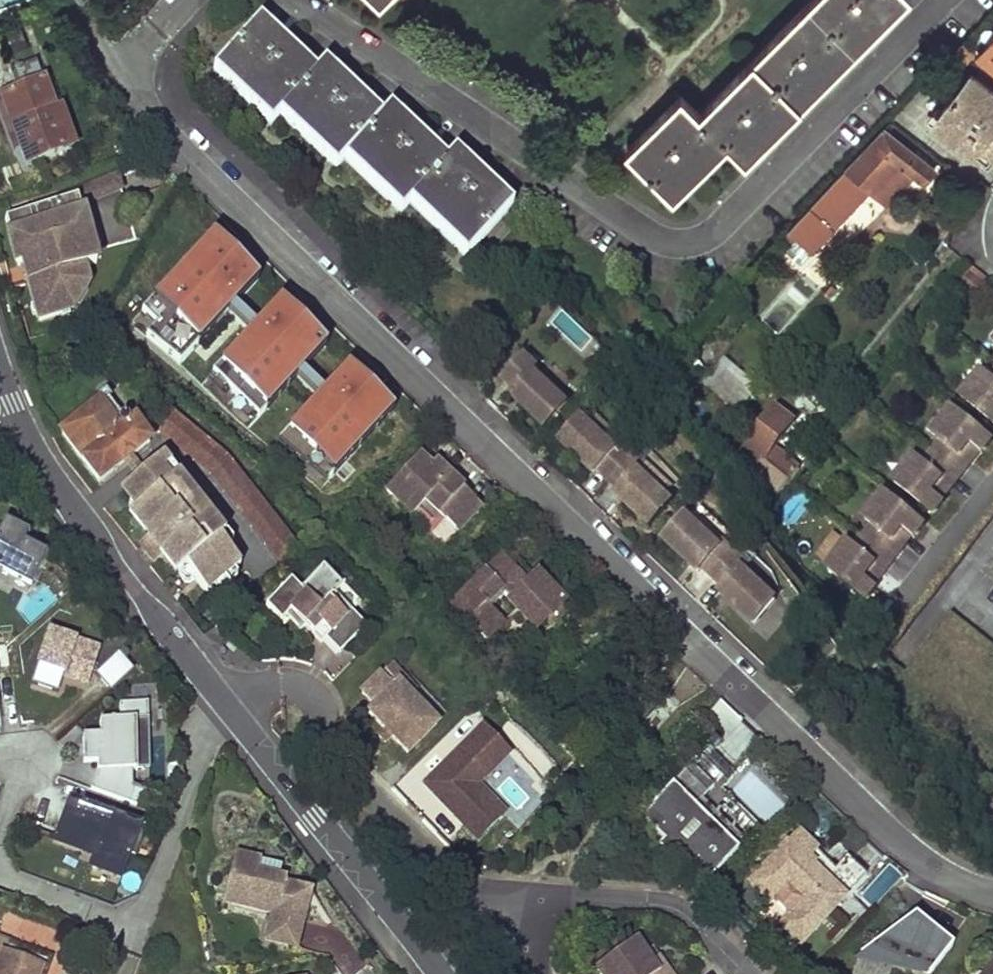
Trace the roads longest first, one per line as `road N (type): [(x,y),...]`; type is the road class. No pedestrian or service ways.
road 1 (residential): [(992,888),(927,860),(886,829),(147,111),(115,65)]
road 2 (residential): [(301,0),(650,238),(677,244),(733,217),(941,0)]
road 3 (residential): [(228,706),(281,683),(310,689),(347,765),(441,865),(491,895),(517,896)]
road 4 (residential): [(0,870),(13,883),(114,919),(135,917),(200,747),(228,706)]
road 5 (unclassified): [(228,706),(443,973)]
road 6 (unclassified): [(23,433),(228,706)]
road 7 (residential): [(517,896),(620,896),(683,911),(746,973)]
road 8 (residential): [(992,485),(901,596)]

